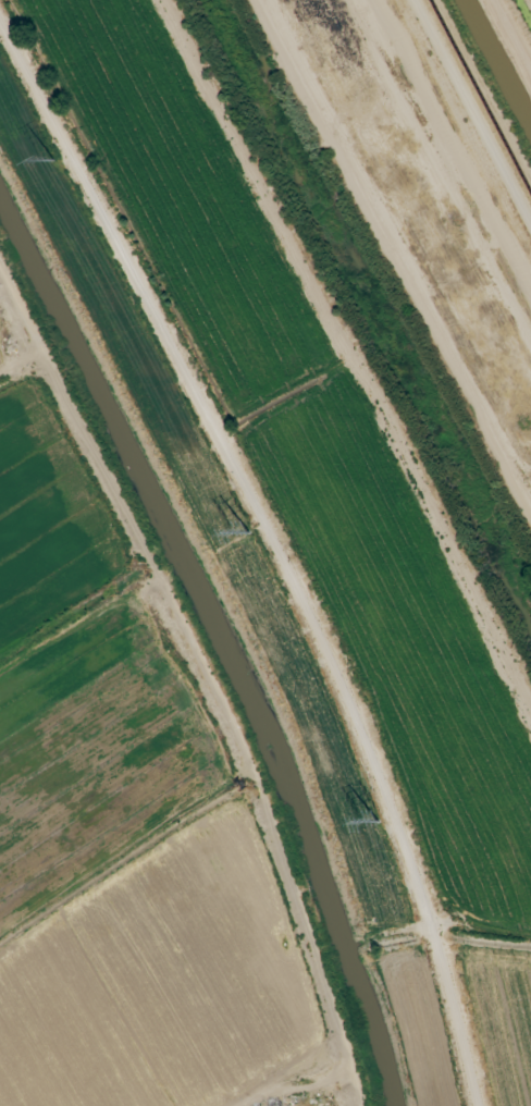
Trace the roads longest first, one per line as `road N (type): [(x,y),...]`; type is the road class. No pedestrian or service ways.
road 1 (track): [(0,19),(332,661),(434,933),(478,1105)]
road 2 (track): [(0,277),(262,788),(358,1105)]

